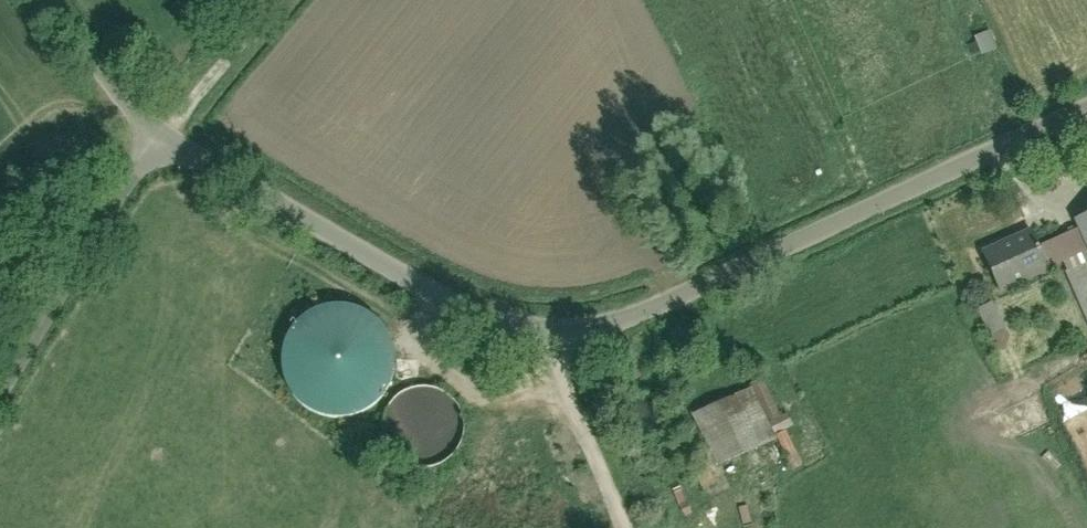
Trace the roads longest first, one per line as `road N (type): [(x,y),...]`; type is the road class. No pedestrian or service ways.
road 1 (unclassified): [(1086,116),(567,346),(165,136)]
road 2 (unclassified): [(0,410),(165,136)]
road 3 (track): [(567,346),(646,527)]
road 4 (track): [(165,136),(275,0)]
road 5 (unclassified): [(165,136),(63,0)]

